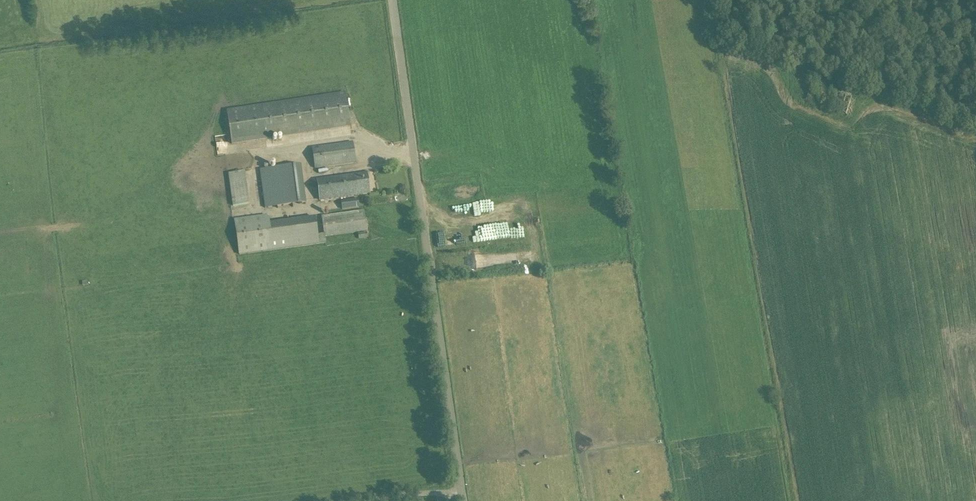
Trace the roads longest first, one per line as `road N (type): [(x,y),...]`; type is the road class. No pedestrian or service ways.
road 1 (unclassified): [(467,491),(399,0)]

